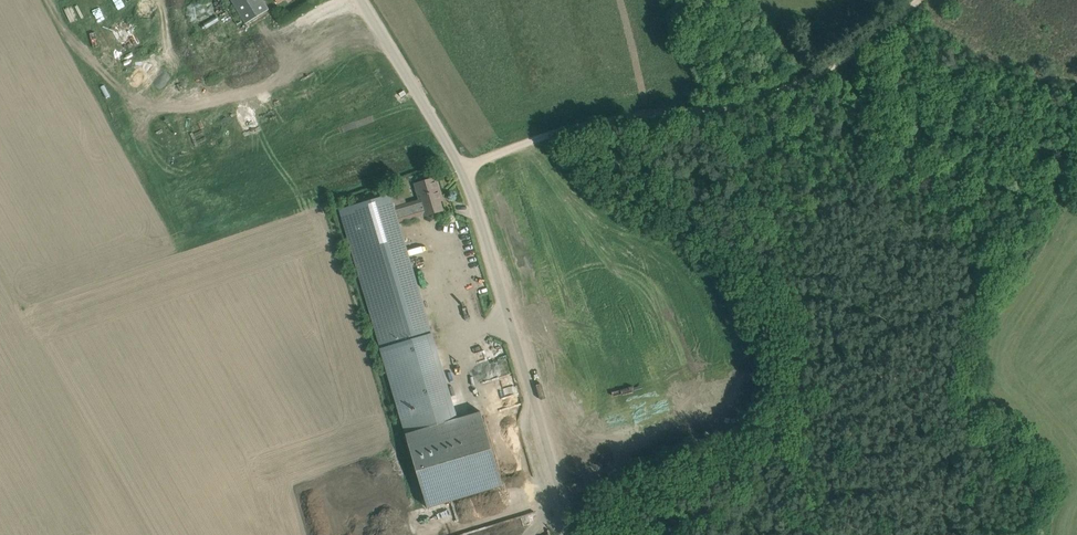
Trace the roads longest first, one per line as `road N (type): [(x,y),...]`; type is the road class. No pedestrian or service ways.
road 1 (unclassified): [(569,534),(462,167),(359,0)]
road 2 (track): [(462,167),(600,125),(767,94),(875,39),(918,0)]

